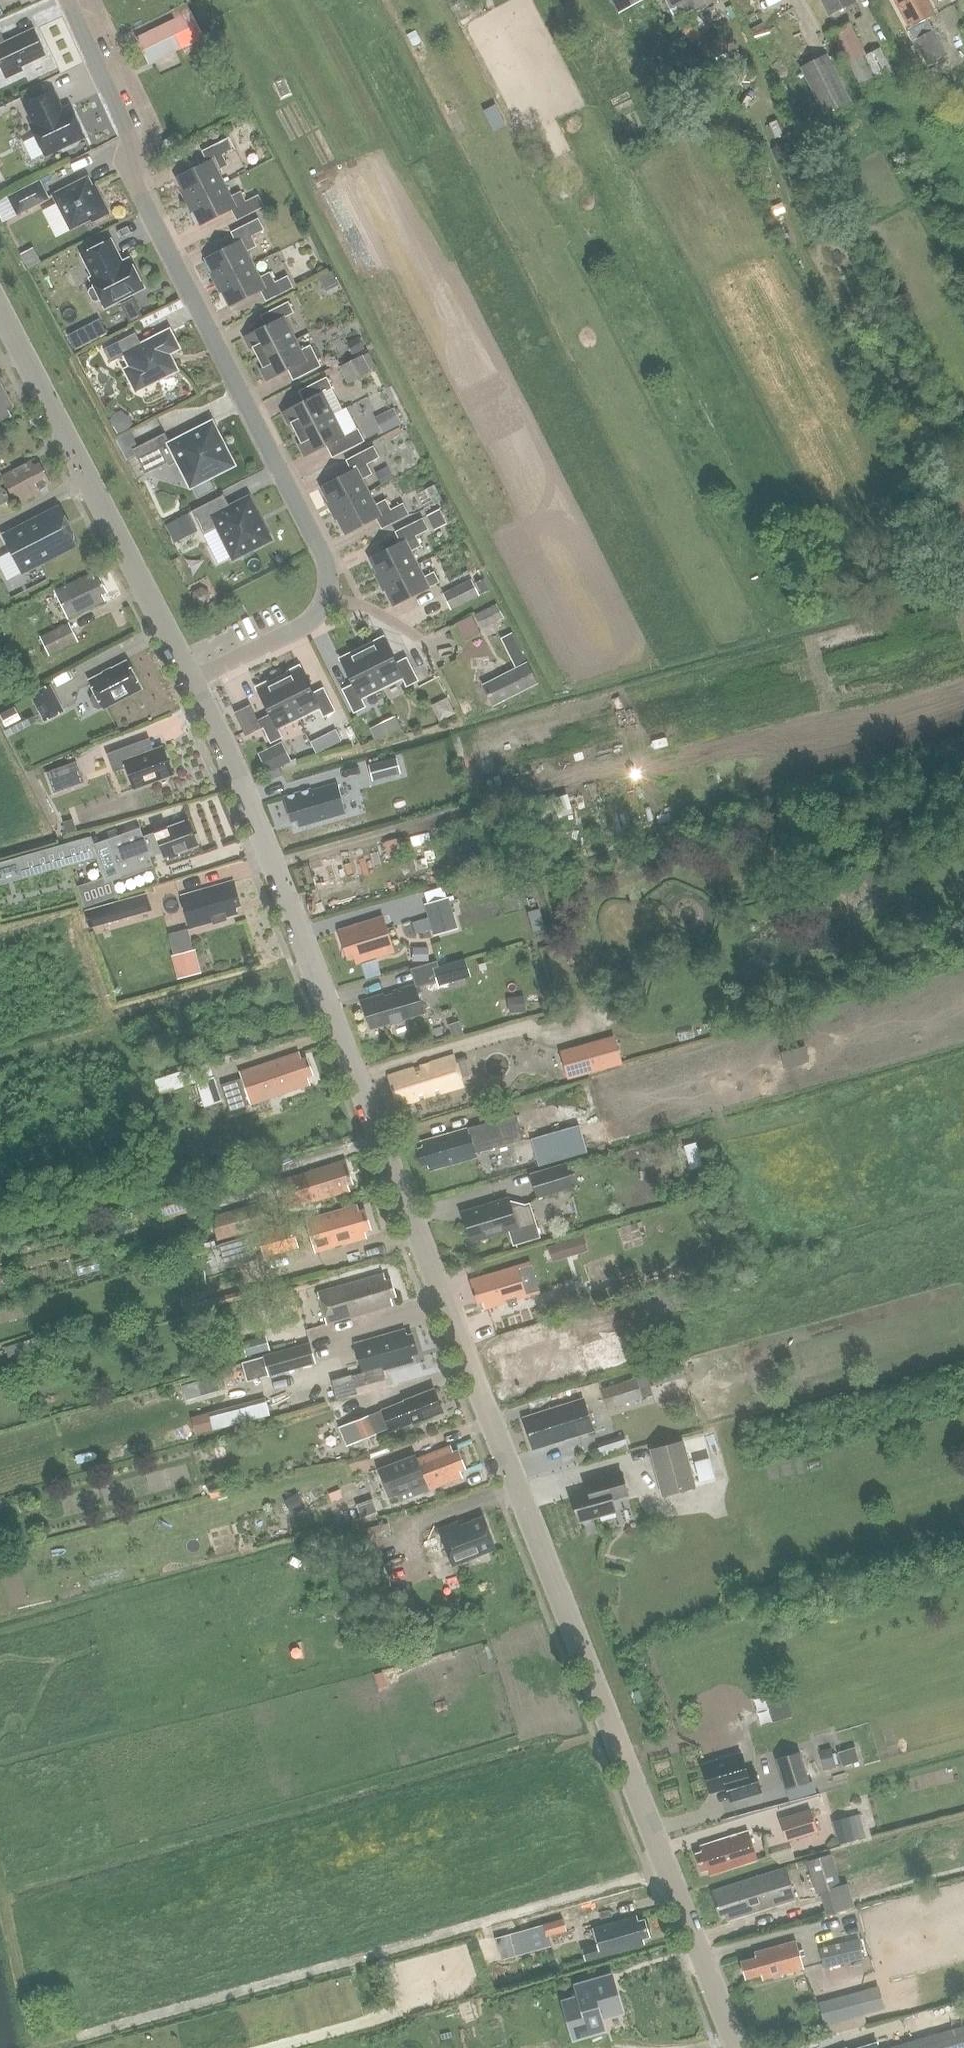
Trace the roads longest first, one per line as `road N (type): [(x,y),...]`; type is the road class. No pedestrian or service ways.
road 1 (residential): [(739,2047),(289,903),(194,681)]
road 2 (residential): [(194,681),(306,627),(323,607),(329,573),(132,172),(134,147),(74,0)]
road 3 (residential): [(194,681),(0,309)]

